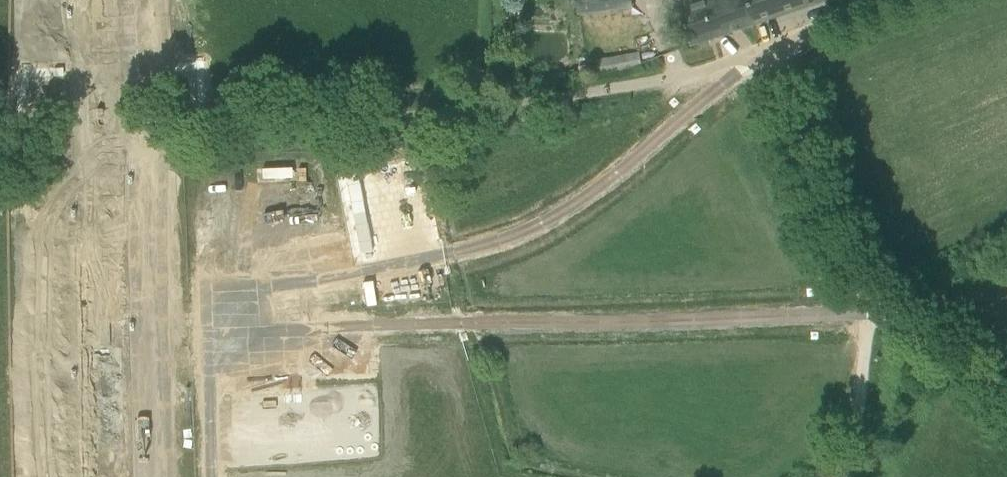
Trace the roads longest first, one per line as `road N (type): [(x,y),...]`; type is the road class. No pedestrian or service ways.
road 1 (track): [(740,55),(715,93),(606,186),(502,240),(211,297),(211,476)]
road 2 (track): [(211,335),(864,314)]
road 3 (track): [(161,0),(163,124),(141,251),(145,476)]
road 4 (unclassified): [(1006,389),(903,319),(850,257),(822,199),(778,43)]
road 5 (unclassified): [(580,94),(778,43)]
road 6 (track): [(866,278),(862,367),(834,476)]
road 7 (unclassified): [(778,43),(898,0)]

